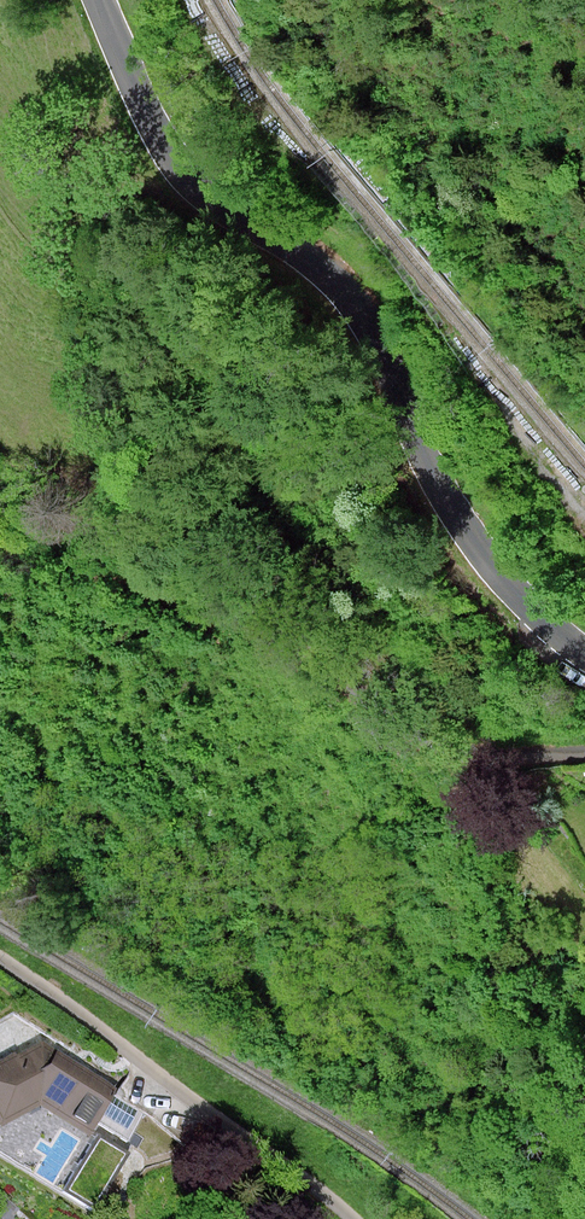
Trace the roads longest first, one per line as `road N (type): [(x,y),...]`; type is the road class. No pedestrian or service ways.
road 1 (tertiary): [(99,0),(155,131),(207,192),(326,264),(363,300),(443,500),(543,621),(584,654)]
road 2 (track): [(0,509),(99,532),(270,607),(406,726),(468,756),(584,751)]
road 3 (residential): [(336,1218),(165,1067),(0,957)]

